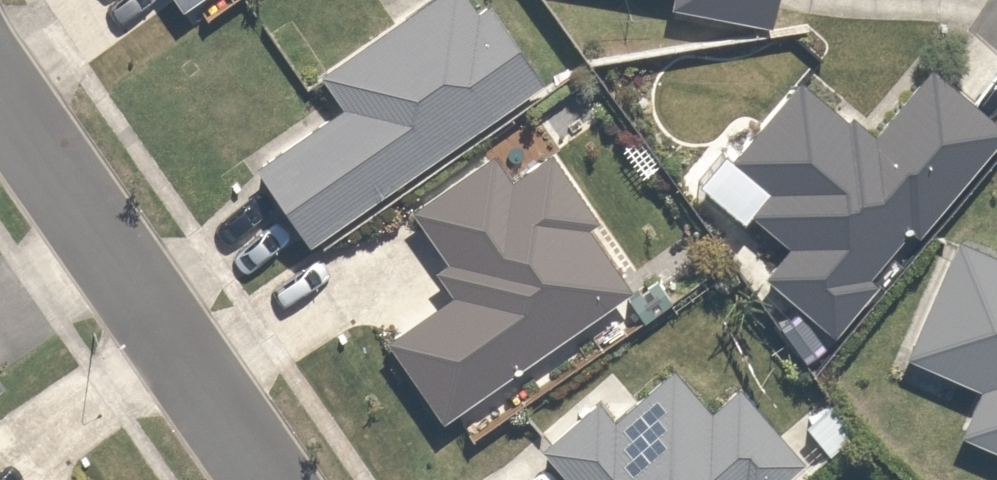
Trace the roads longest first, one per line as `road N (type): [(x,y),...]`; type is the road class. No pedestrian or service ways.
road 1 (residential): [(0,91),(268,479)]

